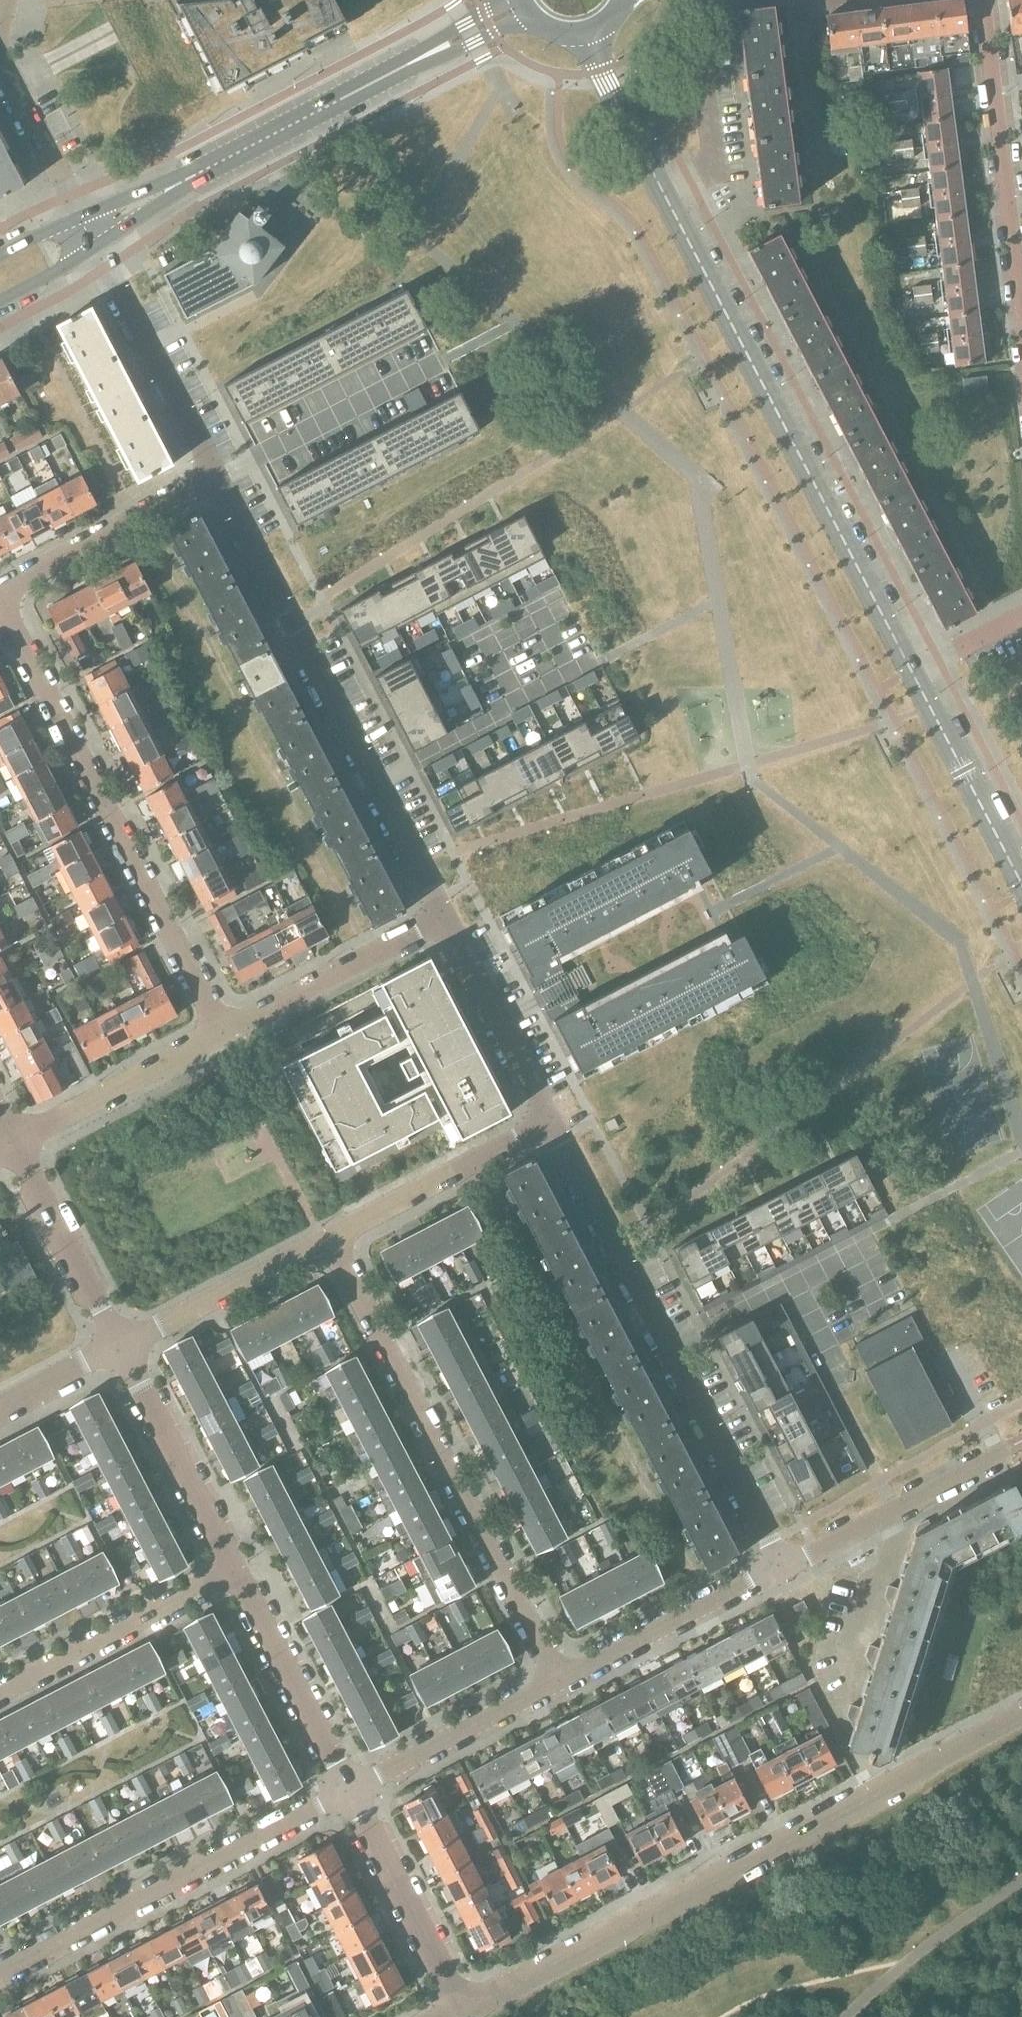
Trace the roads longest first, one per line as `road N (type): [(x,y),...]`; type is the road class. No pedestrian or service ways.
road 1 (tertiary): [(911,672),(607,82),(591,35)]
road 2 (residential): [(1021,1715),(815,1835),(464,2011)]
road 3 (residential): [(782,1568),(553,1121)]
road 4 (residential): [(558,1680),(334,1235)]
road 5 (residential): [(445,916),(217,478)]
road 6 (residential): [(222,1034),(0,603)]
road 7 (residential): [(0,1972),(348,1788)]
road 8 (residential): [(1021,305),(982,0)]
road 9 (tertiary): [(179,184),(443,46)]
road 10 (residential): [(217,478),(96,243)]
road 11 (residential): [(0,1691),(233,1570)]
road 12 (residential): [(233,1570),(118,1344)]
road 13 (residential): [(222,1034),(445,916)]
road 14 (residential): [(464,2011),(348,1788)]
road 15 (residential): [(558,1680),(782,1568)]
road 16 (residential): [(334,1235),(553,1121)]
road 17 (residential): [(348,1788),(233,1570)]
road 18 (residential): [(0,591),(217,478)]
road 19 (residential): [(118,1344),(334,1235)]
road 20 (tertiary): [(1021,886),(911,672)]
road 21 (residential): [(348,1788),(558,1680)]
road 22 (residential): [(15,1140),(222,1034)]
road 23 (residential): [(553,1121),(445,916)]
road 24 (residential): [(118,1344),(15,1140)]
road 25 (residential): [(861,1680),(849,1655),(898,1532),(889,1513)]
road 26 (residential): [(82,217),(0,59)]
road 27 (residential): [(0,1406),(118,1344)]
road 28 (residential): [(889,1513),(999,1455)]
road 29 (residential): [(911,672),(1021,616)]
road 30 (residential): [(782,1568),(889,1513)]

